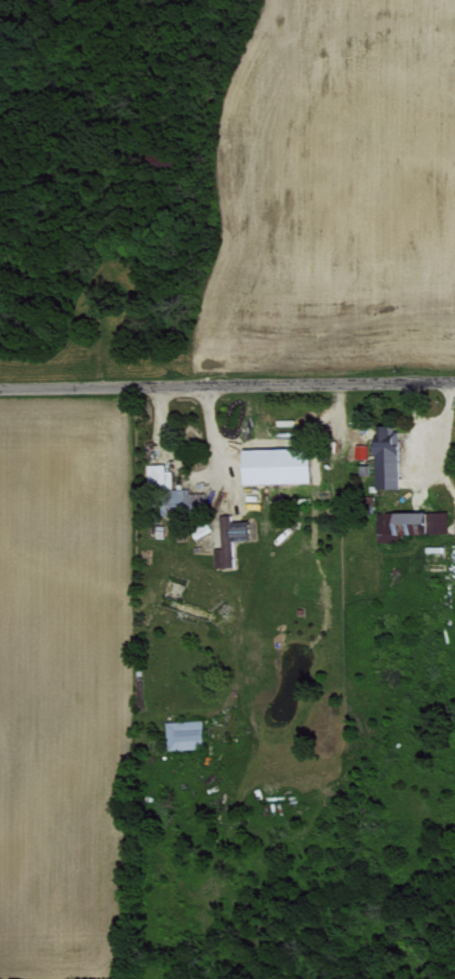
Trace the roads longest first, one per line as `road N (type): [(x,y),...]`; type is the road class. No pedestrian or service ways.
road 1 (residential): [(0,391),(454,382)]
road 2 (residential): [(218,477),(234,514),(242,583),(217,746)]
road 3 (residential): [(153,388),(162,459),(189,483),(207,483),(218,477),(222,459),(205,387)]
road 4 (residential): [(452,382),(444,458),(454,518)]

